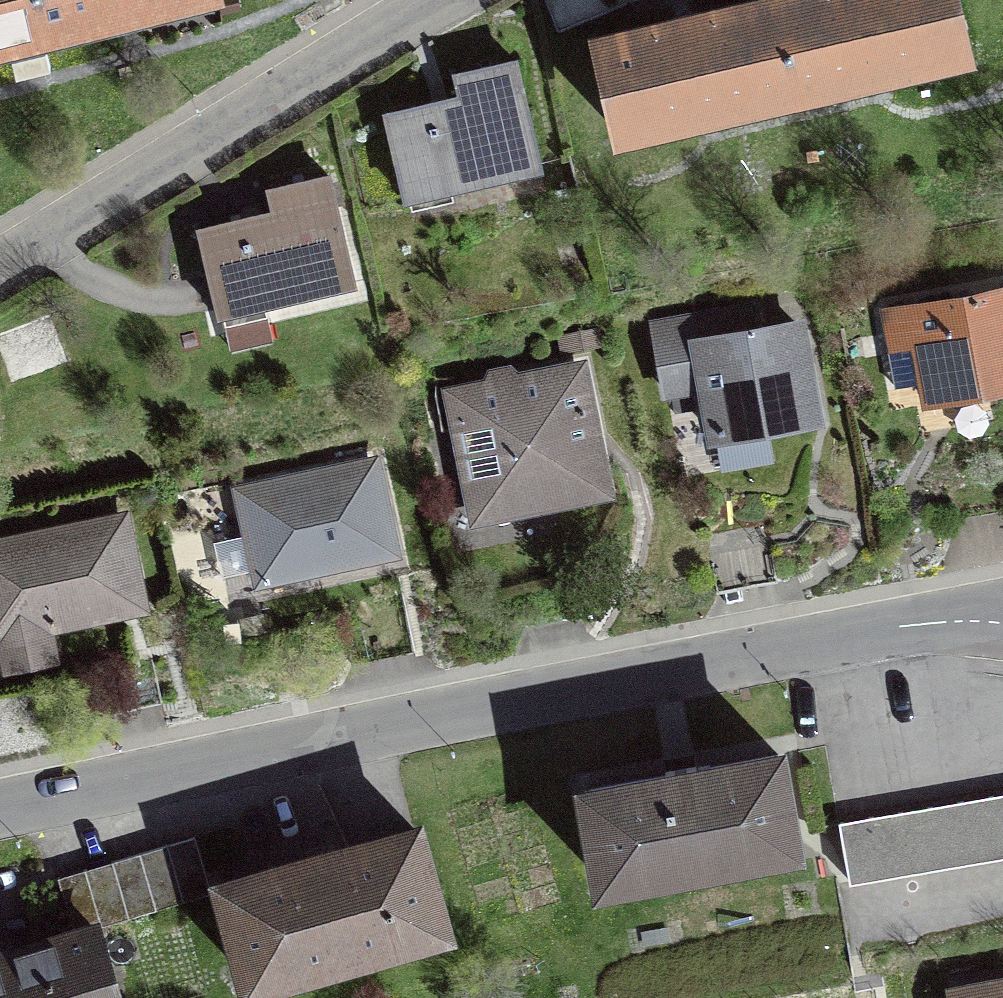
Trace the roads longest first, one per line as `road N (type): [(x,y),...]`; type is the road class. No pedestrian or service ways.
road 1 (residential): [(971,619),(0,811)]
road 2 (residential): [(0,275),(421,0)]

